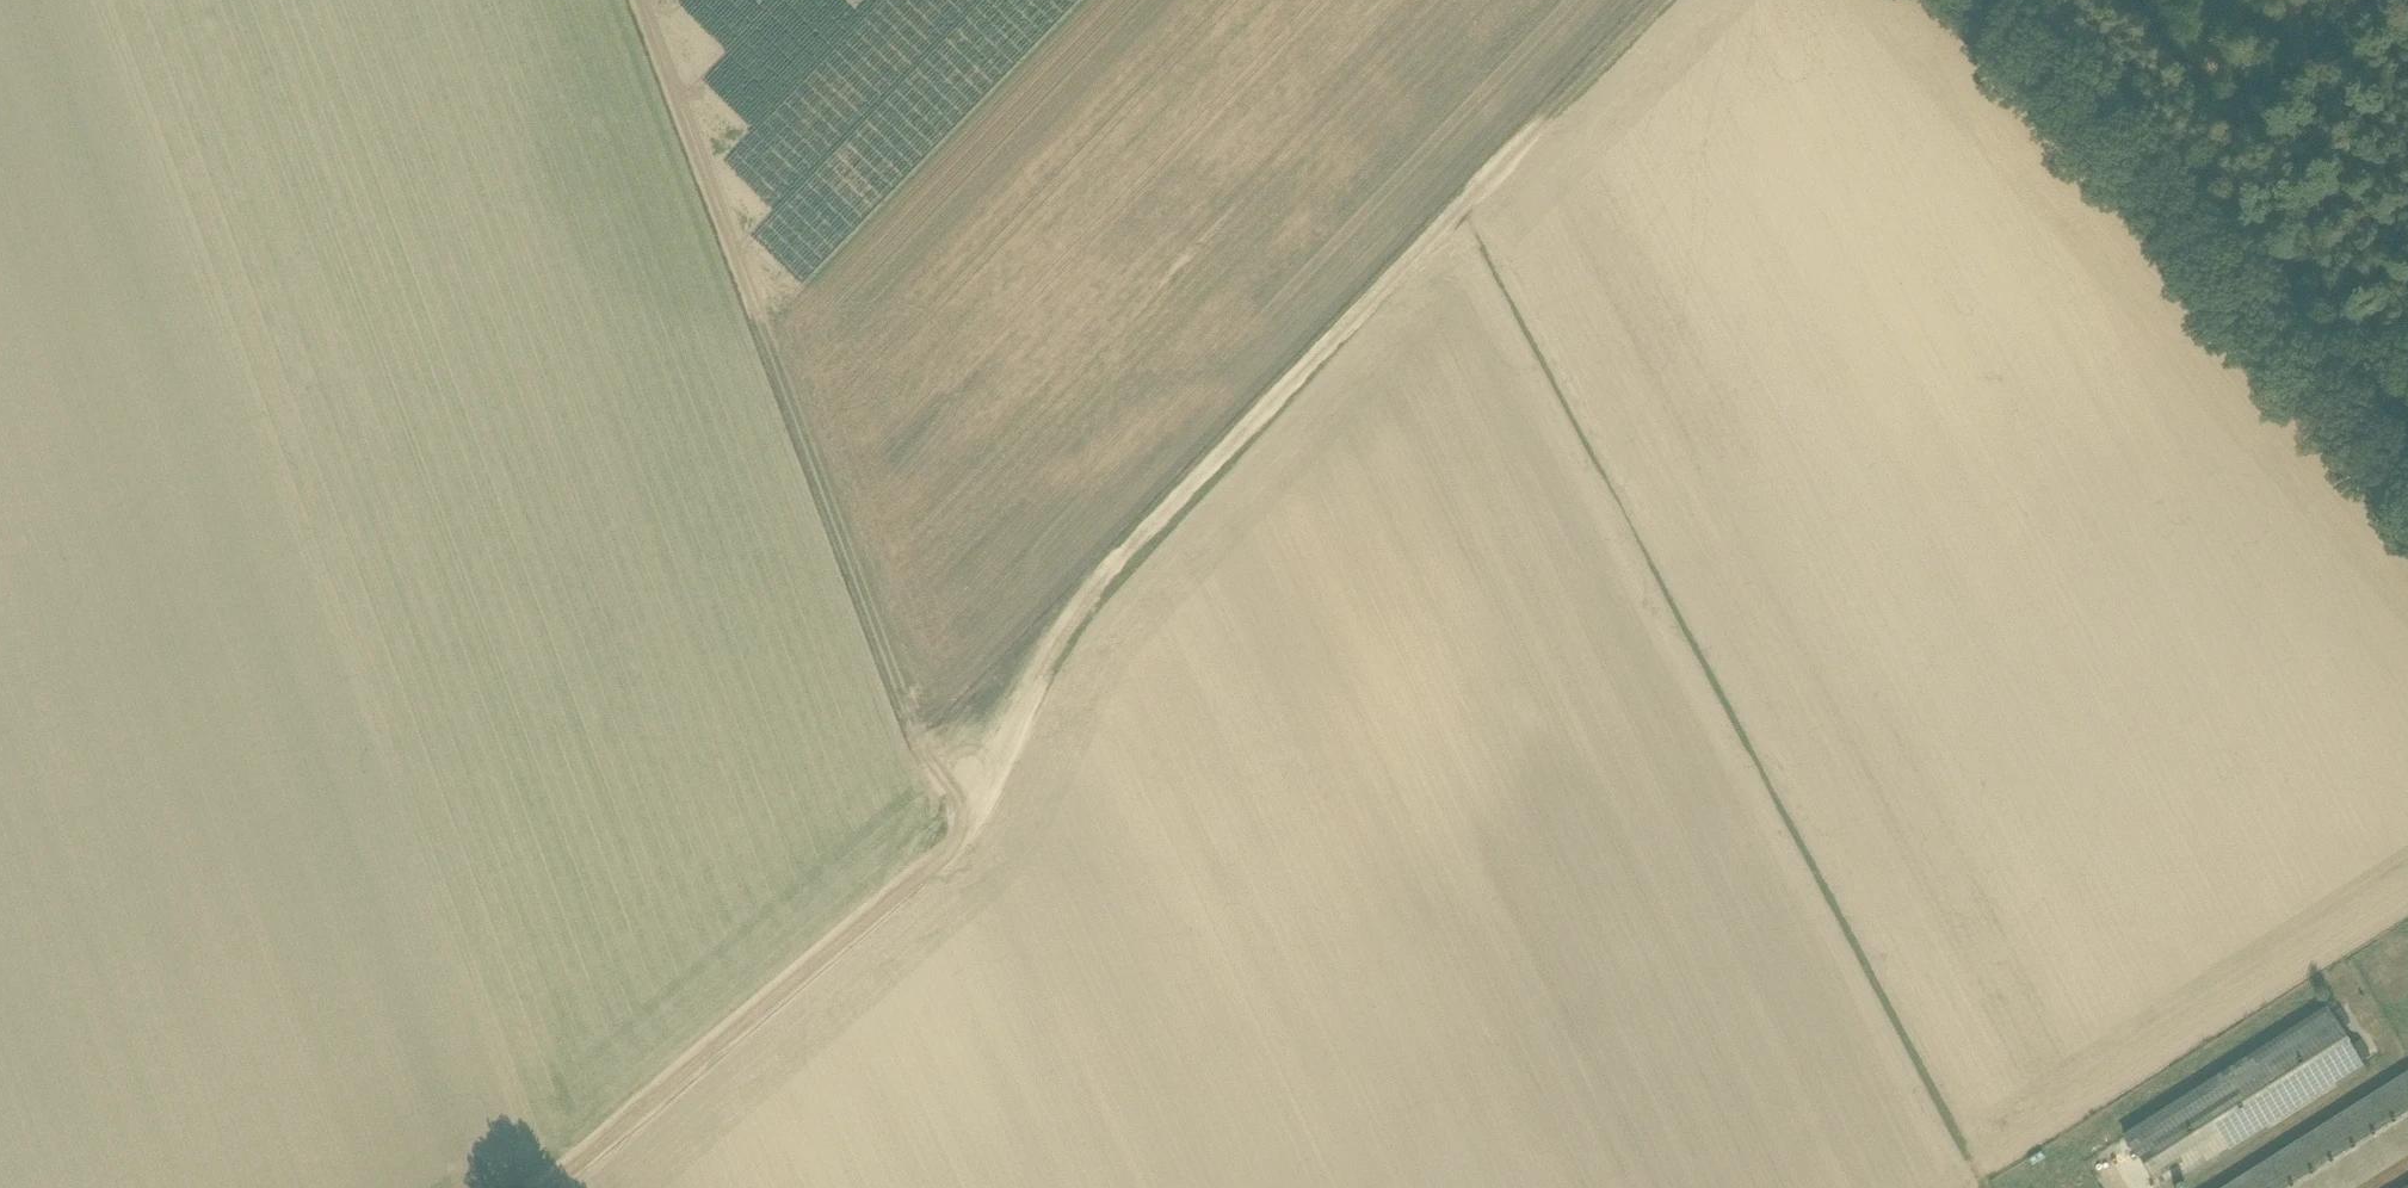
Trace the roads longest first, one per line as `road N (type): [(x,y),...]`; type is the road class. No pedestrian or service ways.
road 1 (track): [(1665,0),(1129,547),(1075,617),(962,833),(563,1187)]
road 2 (track): [(2407,466),(2017,0)]
road 3 (track): [(962,833),(1125,1187)]

